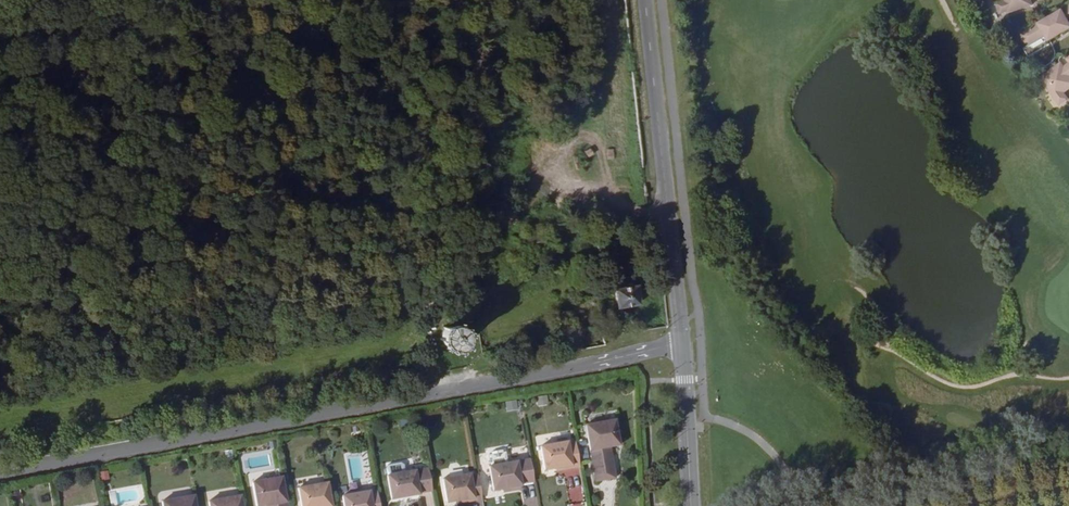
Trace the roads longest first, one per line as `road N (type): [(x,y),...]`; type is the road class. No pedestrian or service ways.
road 1 (tertiary): [(0,475),(531,378),(681,342)]
road 2 (secondary): [(645,0),(681,342)]
road 3 (secondary): [(691,505),(681,342)]

